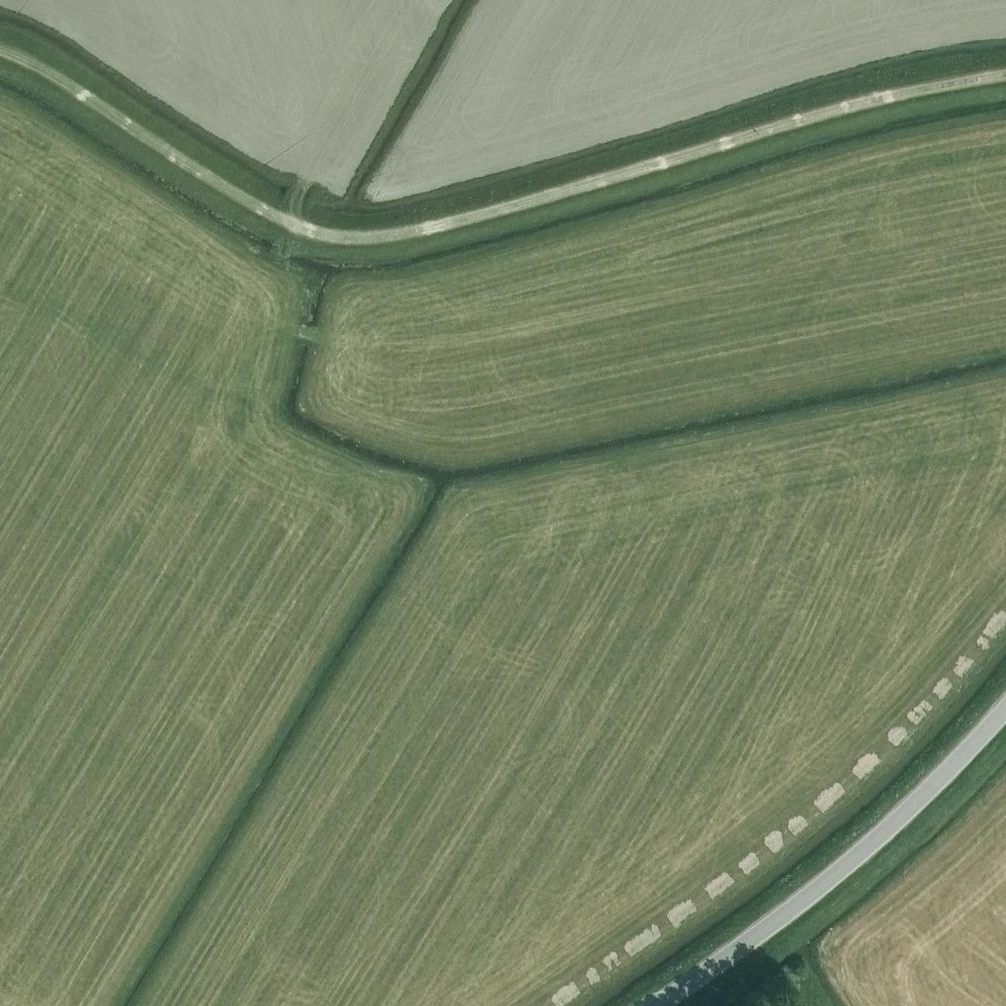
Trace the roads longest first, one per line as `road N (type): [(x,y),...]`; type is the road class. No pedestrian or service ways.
road 1 (track): [(0,48),(71,84),(285,222),(351,237),(418,230),(859,104),(1005,74)]
road 2 (tertiary): [(656,1005),(851,862),(1005,707)]

